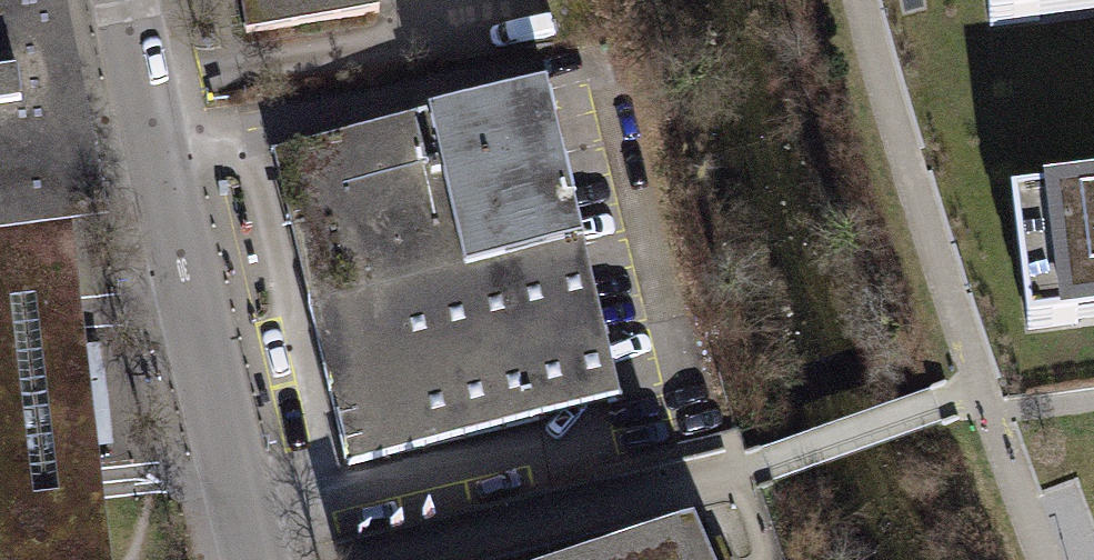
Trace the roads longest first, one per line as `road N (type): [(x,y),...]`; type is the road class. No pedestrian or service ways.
road 1 (residential): [(126,0),(251,559)]

